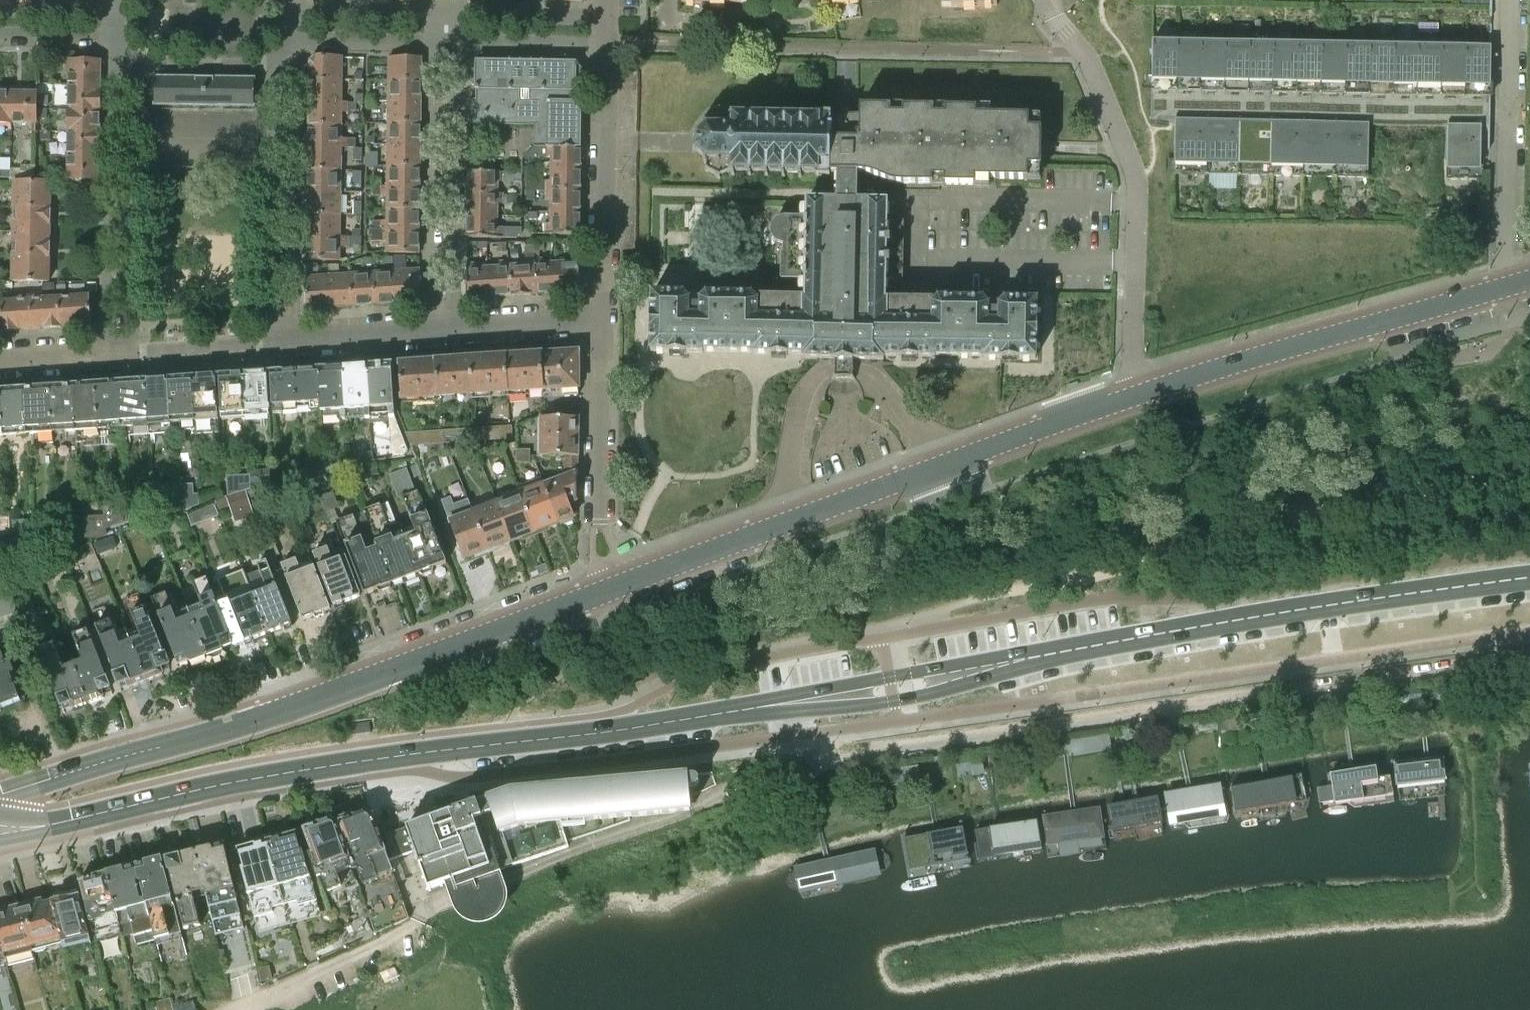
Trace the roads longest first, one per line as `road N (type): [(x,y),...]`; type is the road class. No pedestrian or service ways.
road 1 (tertiary): [(0,798),(426,659),(1128,398)]
road 2 (residential): [(1529,664),(849,759),(805,758)]
road 3 (primary): [(705,716),(252,779),(125,808)]
road 4 (primary): [(1529,580),(1053,656)]
road 5 (tertiary): [(1128,398),(1529,280)]
road 6 (residential): [(1128,398),(1137,172),(1094,67),(1074,50)]
road 7 (primary): [(705,716),(894,702),(1053,656)]
road 8 (primary): [(1053,656),(920,672),(705,716)]
road 9 (residential): [(109,351),(113,62)]
road 10 (residential): [(136,62),(132,350)]
road 11 (residential): [(435,43),(433,331)]
road 12 (residential): [(455,329),(459,43)]
road 13 (residential): [(272,65),(270,341)]
road 14 (residential): [(608,45),(603,318)]
road 15 (residential): [(295,339),(297,66)]
road 16 (residential): [(599,513),(603,318)]
road 17 (residential): [(459,43),(608,45)]
road 18 (residential): [(455,329),(603,318)]
road 19 (residential): [(460,14),(608,18)]
road 20 (residential): [(132,350),(270,341)]
road 21 (residential): [(295,339),(433,331)]
road 22 (residential): [(298,41),(435,43)]
road 23 (residential): [(136,62),(272,65)]
road 24 (residential): [(299,12),(435,14)]
road 25 (primary): [(0,841),(125,808)]
road 26 (primary): [(125,808),(0,817)]

